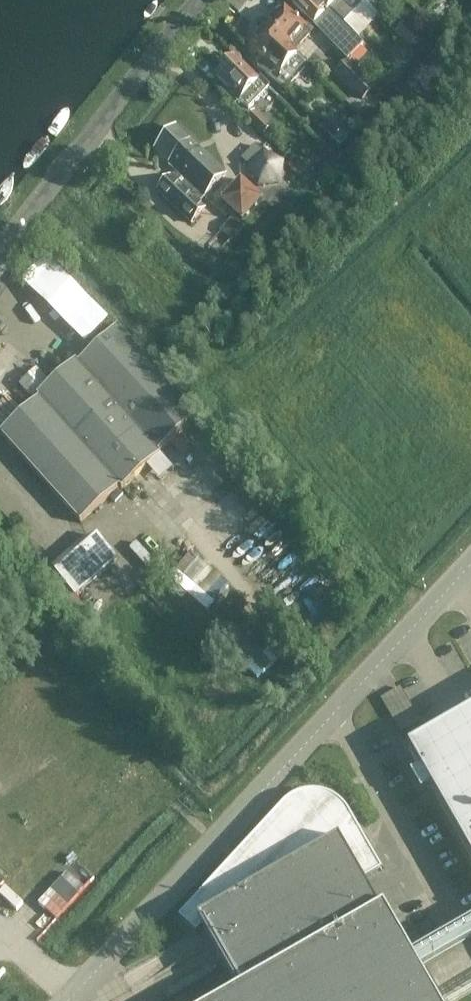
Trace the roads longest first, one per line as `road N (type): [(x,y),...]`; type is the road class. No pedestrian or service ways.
road 1 (unclassified): [(470,560),(68,1000)]
road 2 (unclassified): [(203,0),(0,259)]

